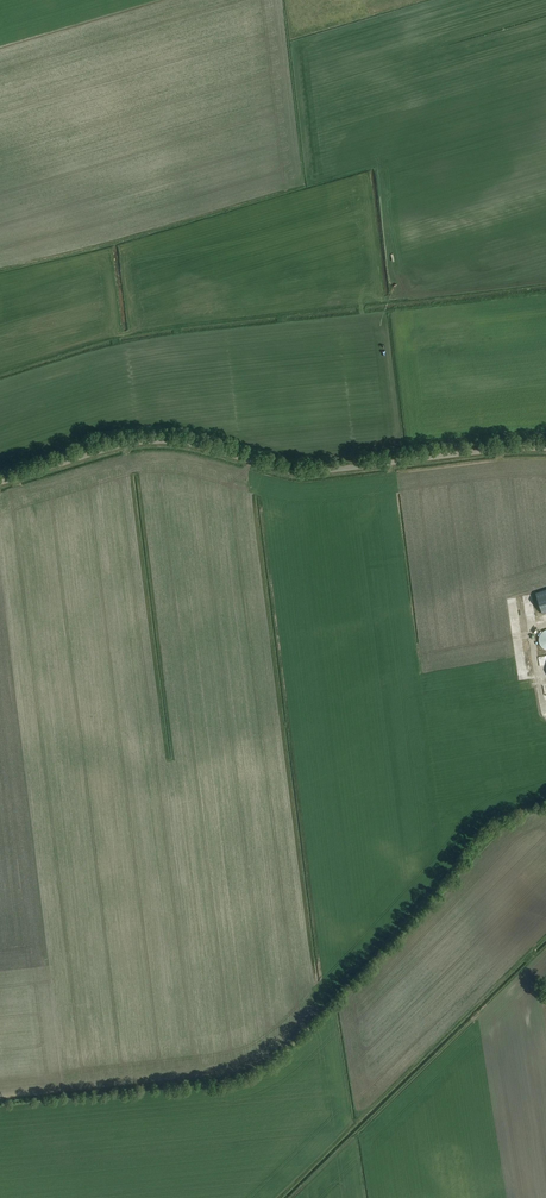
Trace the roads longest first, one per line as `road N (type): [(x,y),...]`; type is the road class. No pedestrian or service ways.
road 1 (unclassified): [(0,482),(137,441),(183,443),(309,472),(545,447)]
road 2 (track): [(169,0),(0,50)]

